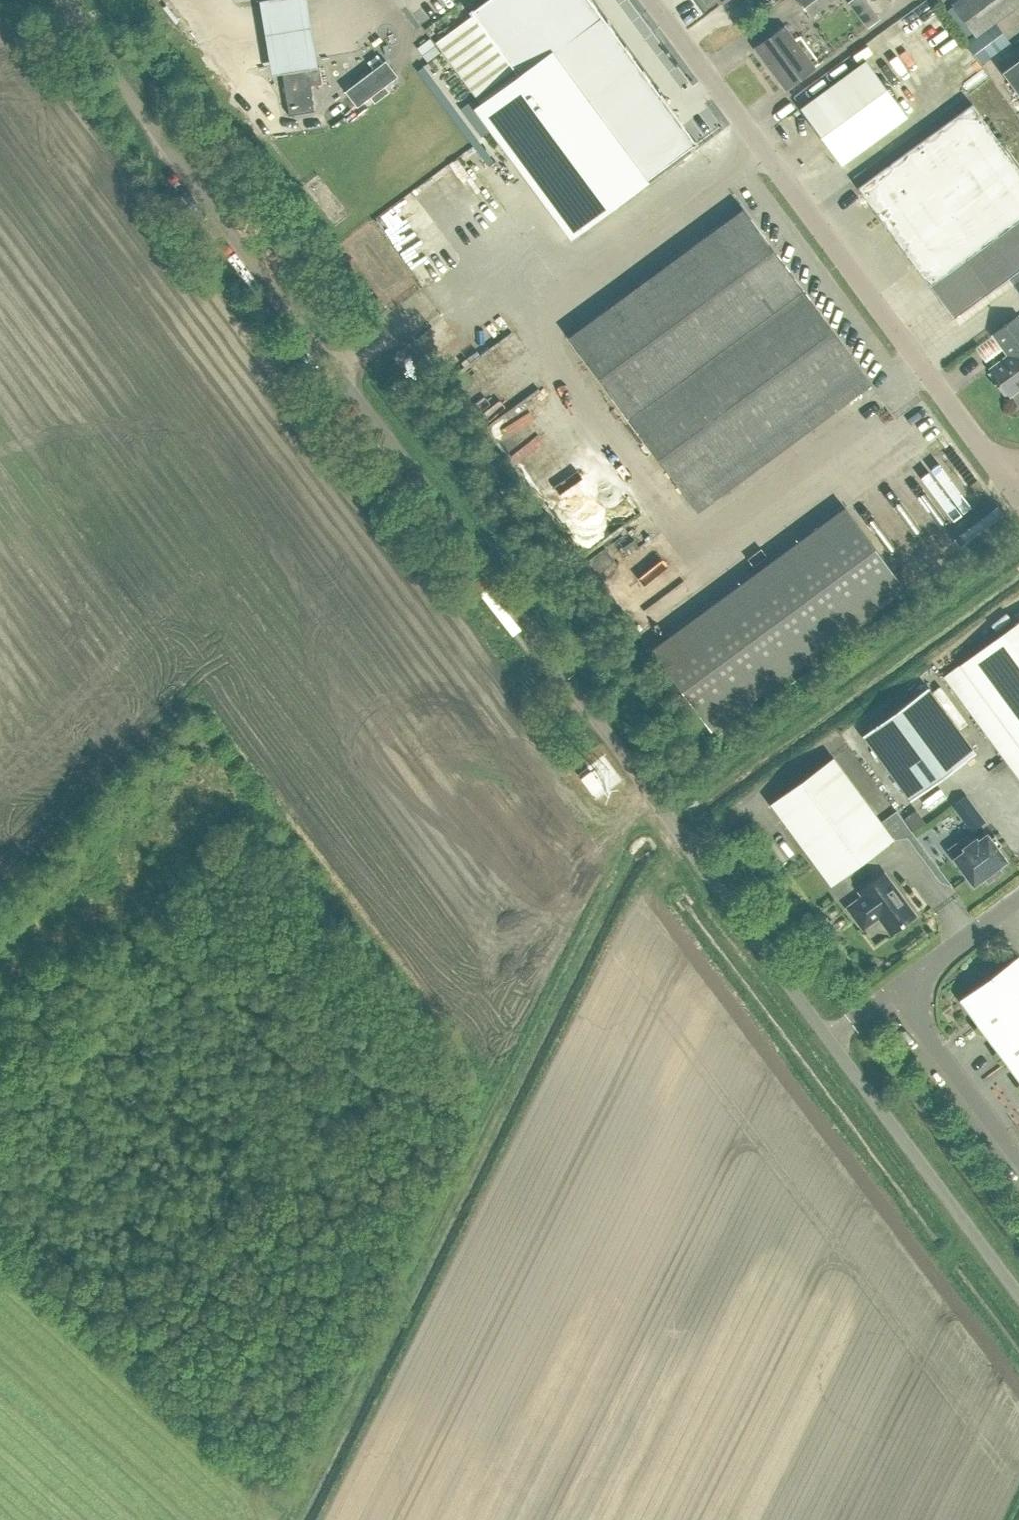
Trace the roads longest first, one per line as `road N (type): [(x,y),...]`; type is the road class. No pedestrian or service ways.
road 1 (unclassified): [(830,1040),(74,19),(68,0)]
road 2 (unclassified): [(1012,490),(652,0)]
road 3 (unclassified): [(1018,1296),(830,1040)]
road 4 (residential): [(1018,1162),(897,991)]
road 5 (residential): [(897,991),(1018,901)]

